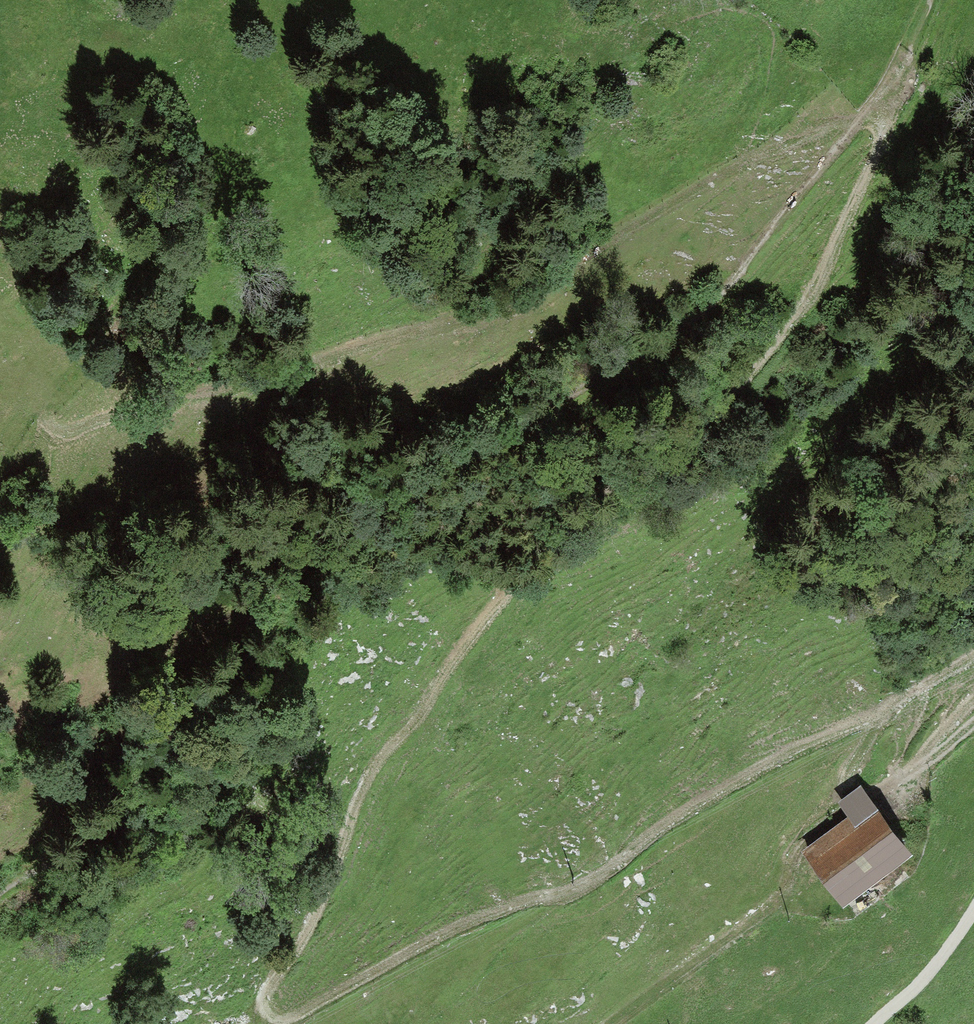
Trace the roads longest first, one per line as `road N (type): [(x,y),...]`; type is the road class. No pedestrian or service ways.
road 1 (track): [(973,662),(748,773),(623,863),(471,919),(297,1017),(277,1023),(267,1014),(271,991),(322,907),(364,788),(482,627),(629,475),(736,385),(815,291),(883,139),(891,85)]
road 2 (track): [(0,894),(68,858),(110,810),(197,703),(337,503),(619,370),(710,308),(891,85)]
road 3 (track): [(891,85),(848,123),(748,160),(515,299),(455,325),(53,437),(46,413),(204,212)]
road 4 (track): [(878,1023),(933,969),(973,909)]

